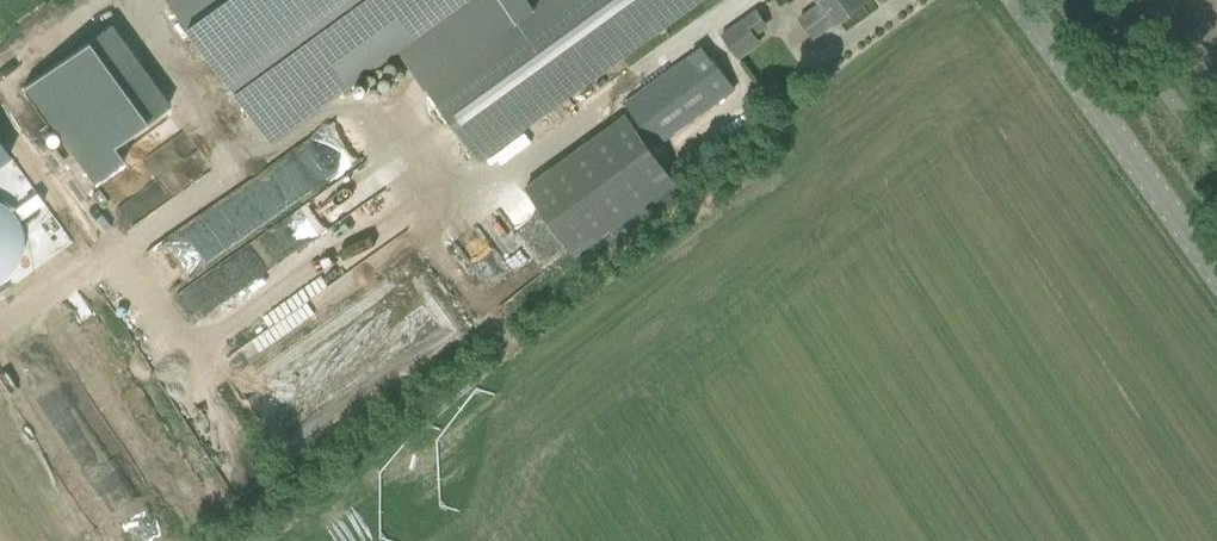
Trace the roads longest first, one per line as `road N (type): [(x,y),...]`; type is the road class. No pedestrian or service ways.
road 1 (tertiary): [(1216,279),(1014,0)]

